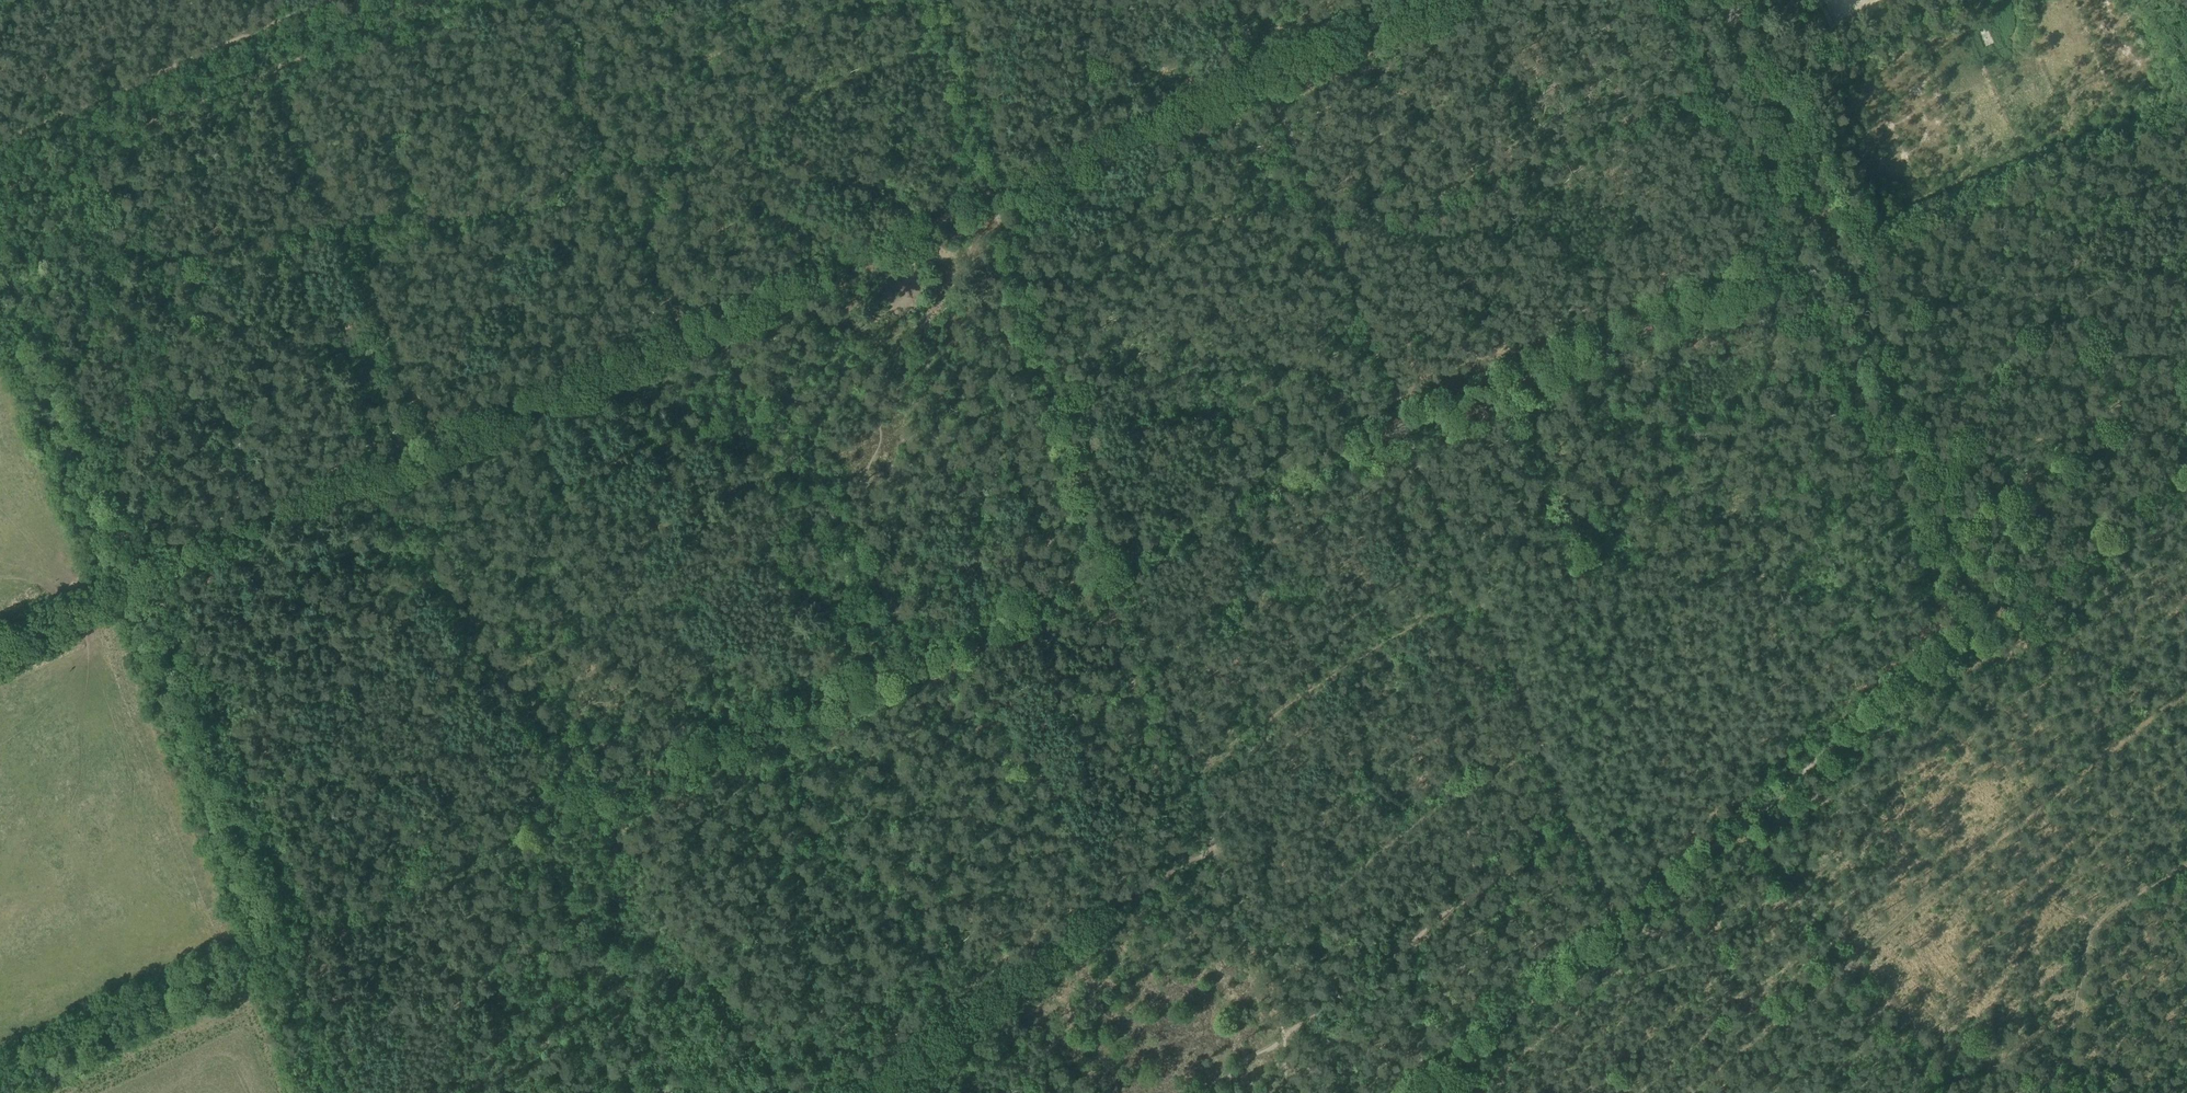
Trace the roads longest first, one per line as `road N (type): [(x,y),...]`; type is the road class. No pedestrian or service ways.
road 1 (track): [(1095,566),(1779,259)]
road 2 (track): [(0,267),(270,941)]
road 3 (track): [(1414,1092),(1956,632)]
road 4 (track): [(1740,39),(1735,64),(1985,617)]
road 5 (track): [(696,331),(127,585)]
road 6 (track): [(270,941),(772,713)]
road 7 (track): [(1420,0),(987,197)]
road 8 (track): [(987,197),(1095,566)]
road 9 (track): [(772,713),(1095,566)]
road 10 (track): [(987,197),(696,331)]
road 11 (track): [(0,1061),(270,941)]
road 12 (track): [(1956,632),(2186,461)]
road 13 (track): [(1779,259),(1658,0)]
road 14 (track): [(929,0),(987,197)]
road 15 (track): [(0,143),(172,67)]
road 16 (track): [(172,67),(324,0)]
road 17 (track): [(270,941),(337,1092)]

